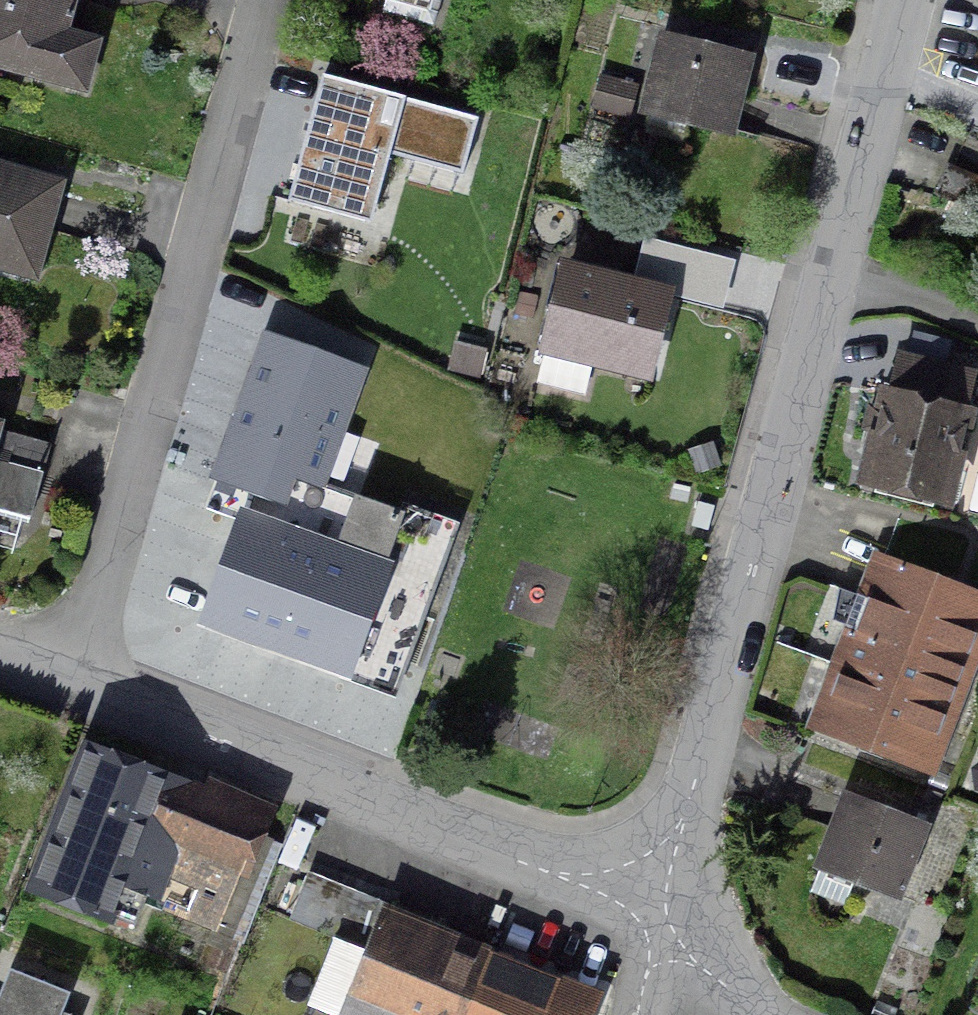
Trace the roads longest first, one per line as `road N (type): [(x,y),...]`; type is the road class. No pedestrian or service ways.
road 1 (residential): [(907,0),(725,676),(652,908)]
road 2 (residential): [(275,0),(177,366),(69,690)]
road 3 (residential): [(69,690),(652,908)]

